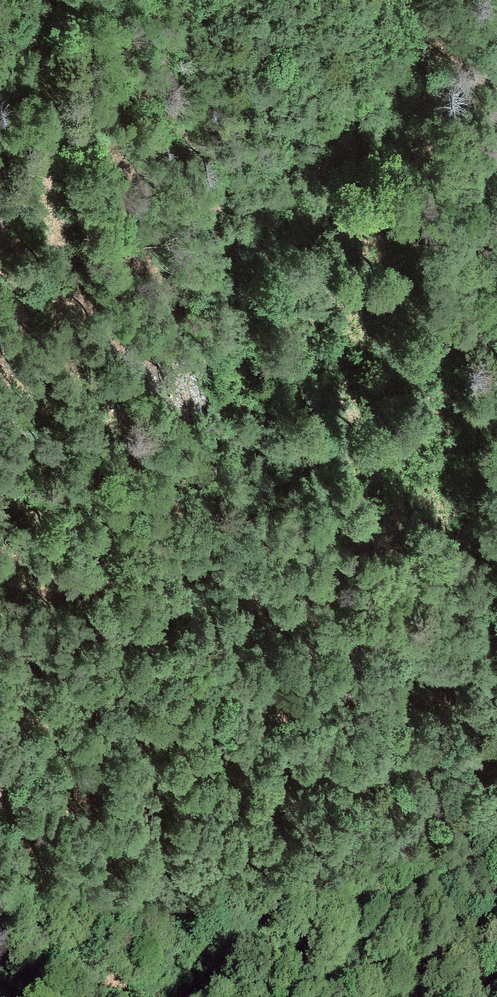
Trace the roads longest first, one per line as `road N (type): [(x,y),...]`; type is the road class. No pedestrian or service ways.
road 1 (track): [(179,996),(89,508),(35,0)]
road 2 (track): [(496,638),(475,565),(451,397),(412,265),(404,193),(420,118),(419,0)]

